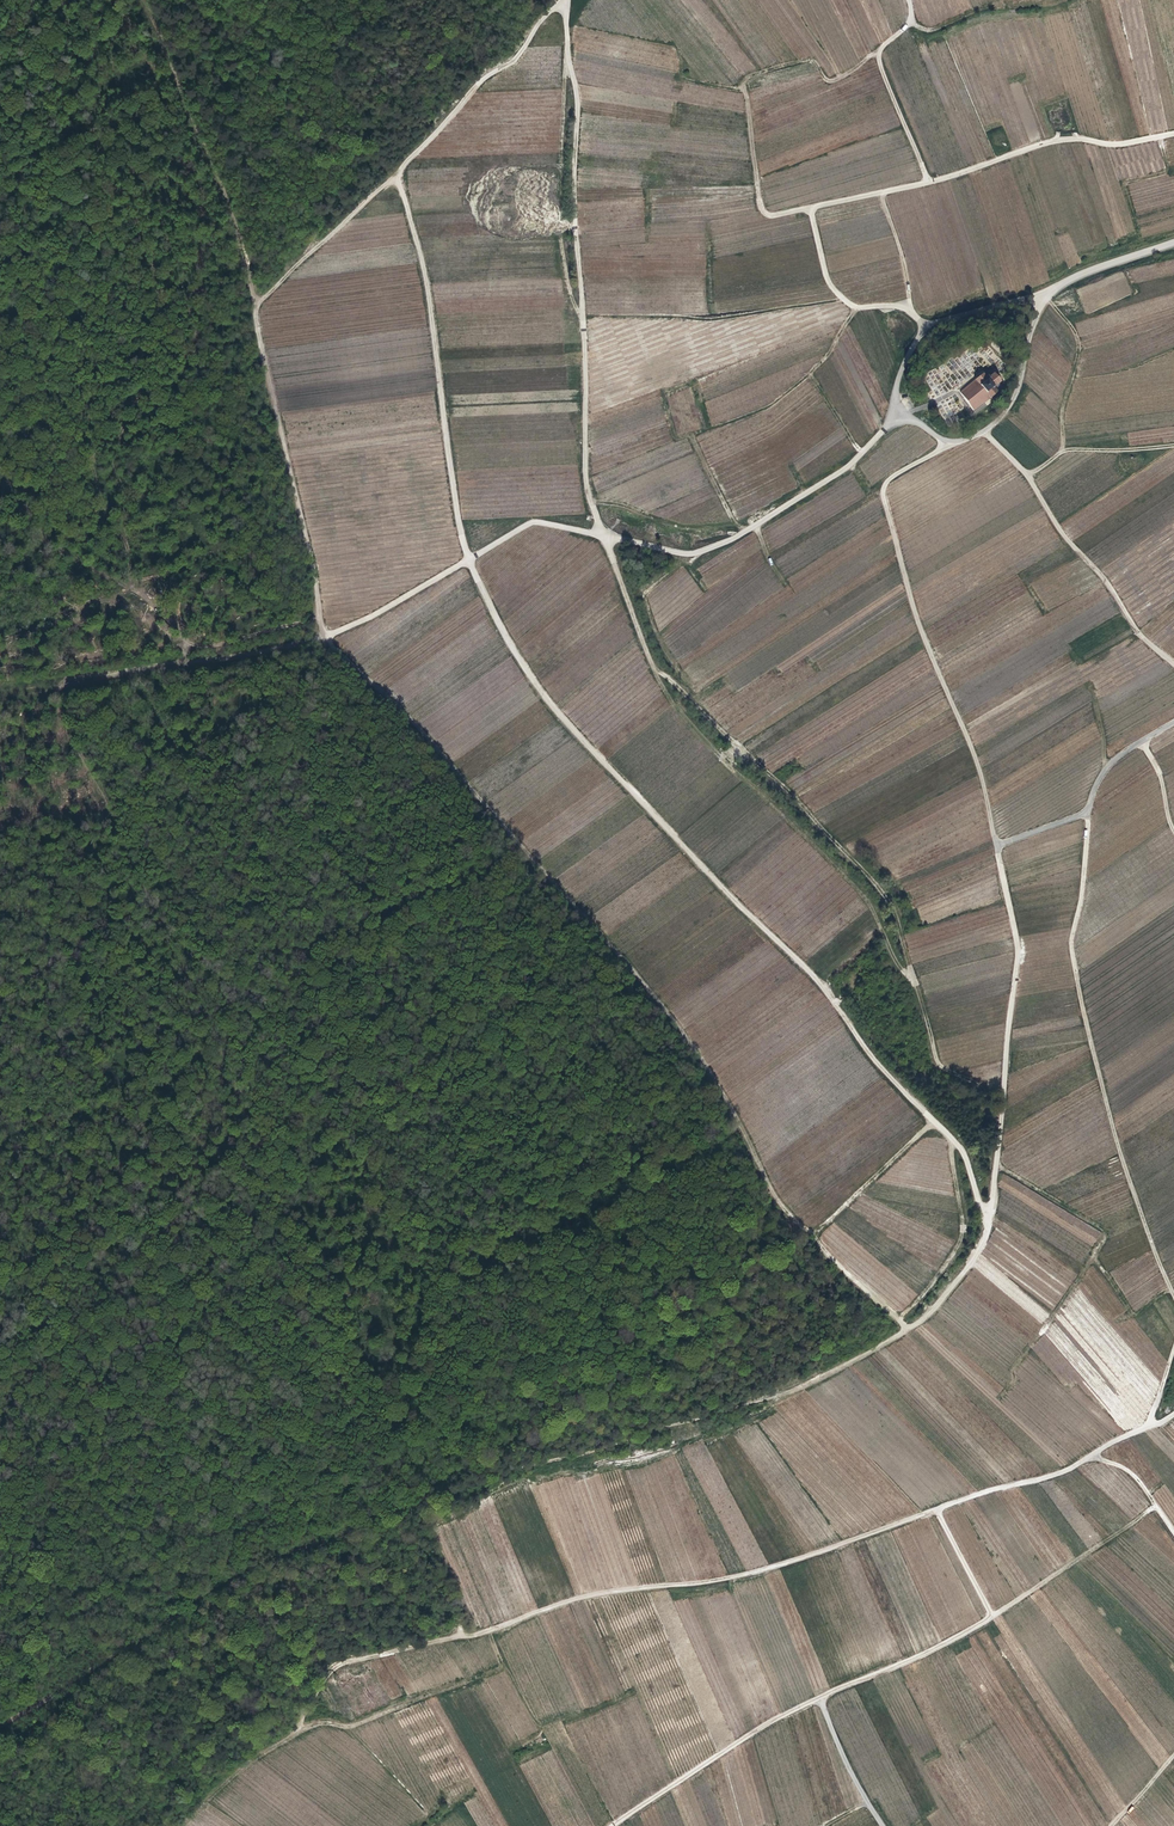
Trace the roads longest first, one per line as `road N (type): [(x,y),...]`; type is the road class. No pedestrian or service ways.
road 1 (track): [(258,311),(400,177),(434,319),(460,520),(498,625),(549,703),(815,977),(880,1065),(962,1151),(990,1213)]
road 2 (track): [(1173,1349),(1148,1427),(1057,1475),(958,1500),(754,1572),(616,1590),(499,1628),(348,1661),(328,1674),(292,1735),(175,1825)]
road 3 (track): [(907,1329),(785,1394),(579,1457),(408,1494),(363,1519),(222,1566),(117,1653),(0,1731)]
road 4 (track): [(990,1213),(1019,944),(987,795),(925,638),(885,489),(891,477),(950,441)]
road 5 (track): [(326,638),(322,715),(225,1034),(262,1121),(249,1172),(0,1278)]
road 6 (track): [(612,1825),(787,1713),(991,1616),(1156,1506)]
road 7 (track): [(884,431),(853,465),(722,545),(690,554),(531,524),(326,638)]
road 8 (track): [(857,307),(834,291),(812,208),(773,216),(764,209),(748,88),(685,78),(675,44),(567,24),(566,0)]
road 9 (track): [(1085,814),(1071,946),(1122,1161),(1173,1297)]
road 10 (track): [(595,506),(585,476),(576,89),(567,24)]
road 11 (track): [(736,521),(692,435),(773,404),(807,377),(857,307),(909,307),(926,326)]
road 12 (track): [(812,208),(1049,144),(1115,145),(1173,133)]
road 13 (track): [(258,311),(326,638)]
road 14 (track): [(326,638),(0,693)]
road 15 (track): [(984,430),(1029,474),(1061,534),(1139,632),(1173,661)]
road 16 (unclassified): [(899,415),(950,441),(984,430),(1017,388),(1049,293)]
road 17 (track): [(400,177),(487,77),(516,60),(561,0)]
road 18 (track): [(1173,722),(1112,759),(1085,814),(998,846)]
road 19 (unclassified): [(1049,293),(926,326),(898,382),(899,415)]
road 20 (track): [(909,0),(911,21),(878,58),(929,182)]
road 21 (track): [(607,535),(595,506),(605,502),(692,525),(736,521),(747,531)]
road 22 (track): [(1064,452),(1061,416),(1078,344),(1046,299)]
road 23 (track): [(748,88),(744,81),(766,70),(814,61),(829,80),(840,79),(870,55),(878,58)]
road 24 (track): [(1059,0),(993,6),(928,30),(909,23)]
road 25 (track): [(1160,136),(1167,173),(1125,185),(1145,253)]
road 26 (track): [(1029,474),(1064,452),(1173,445)]
road 27 (track): [(990,1213),(966,1271),(907,1329)]
road 28 (unclassified): [(821,1699),(883,1825)]
road 29 (unclassified): [(1173,244),(1082,273),(1049,293)]
road 30 (track): [(991,1616),(935,1508)]
road 31 (track): [(1086,1458),(1133,1475),(1173,1531)]

